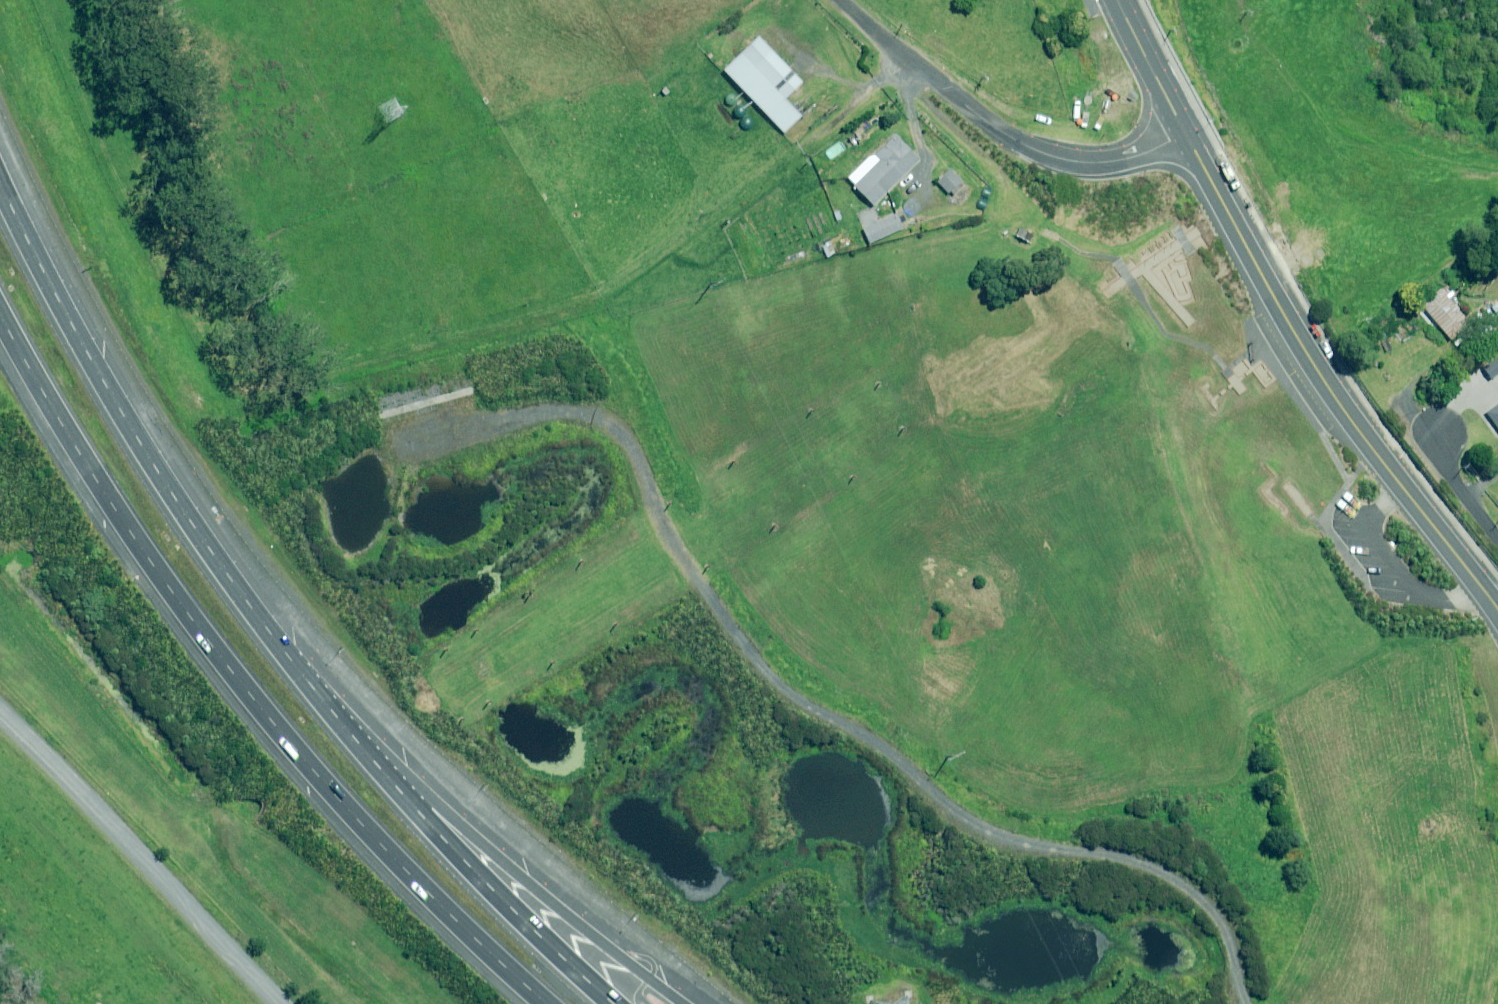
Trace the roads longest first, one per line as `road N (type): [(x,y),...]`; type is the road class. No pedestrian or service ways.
road 1 (track): [(1246,1003),(1228,939),(1201,894),(1161,872),(1091,854),(1005,845),(899,762),(789,697),(732,647),(643,472),(612,432),(576,420),(523,423),(416,458)]
road 2 (motorway): [(547,1003),(339,803),(223,665),(68,441),(0,316)]
road 3 (motorway): [(0,182),(84,349),(173,494),(276,642),(381,771)]
road 4 (secondary): [(1186,134),(1349,416),(1497,607)]
road 5 (unclassified): [(0,710),(286,1003)]
road 6 (unclassified): [(1186,134),(1097,161),(1028,145),(840,0)]
road 7 (motorway): [(381,771),(474,835),(682,1003)]
road 8 (motorway): [(381,771),(619,1003)]
road 9 (secondary): [(1117,0),(1186,134)]

